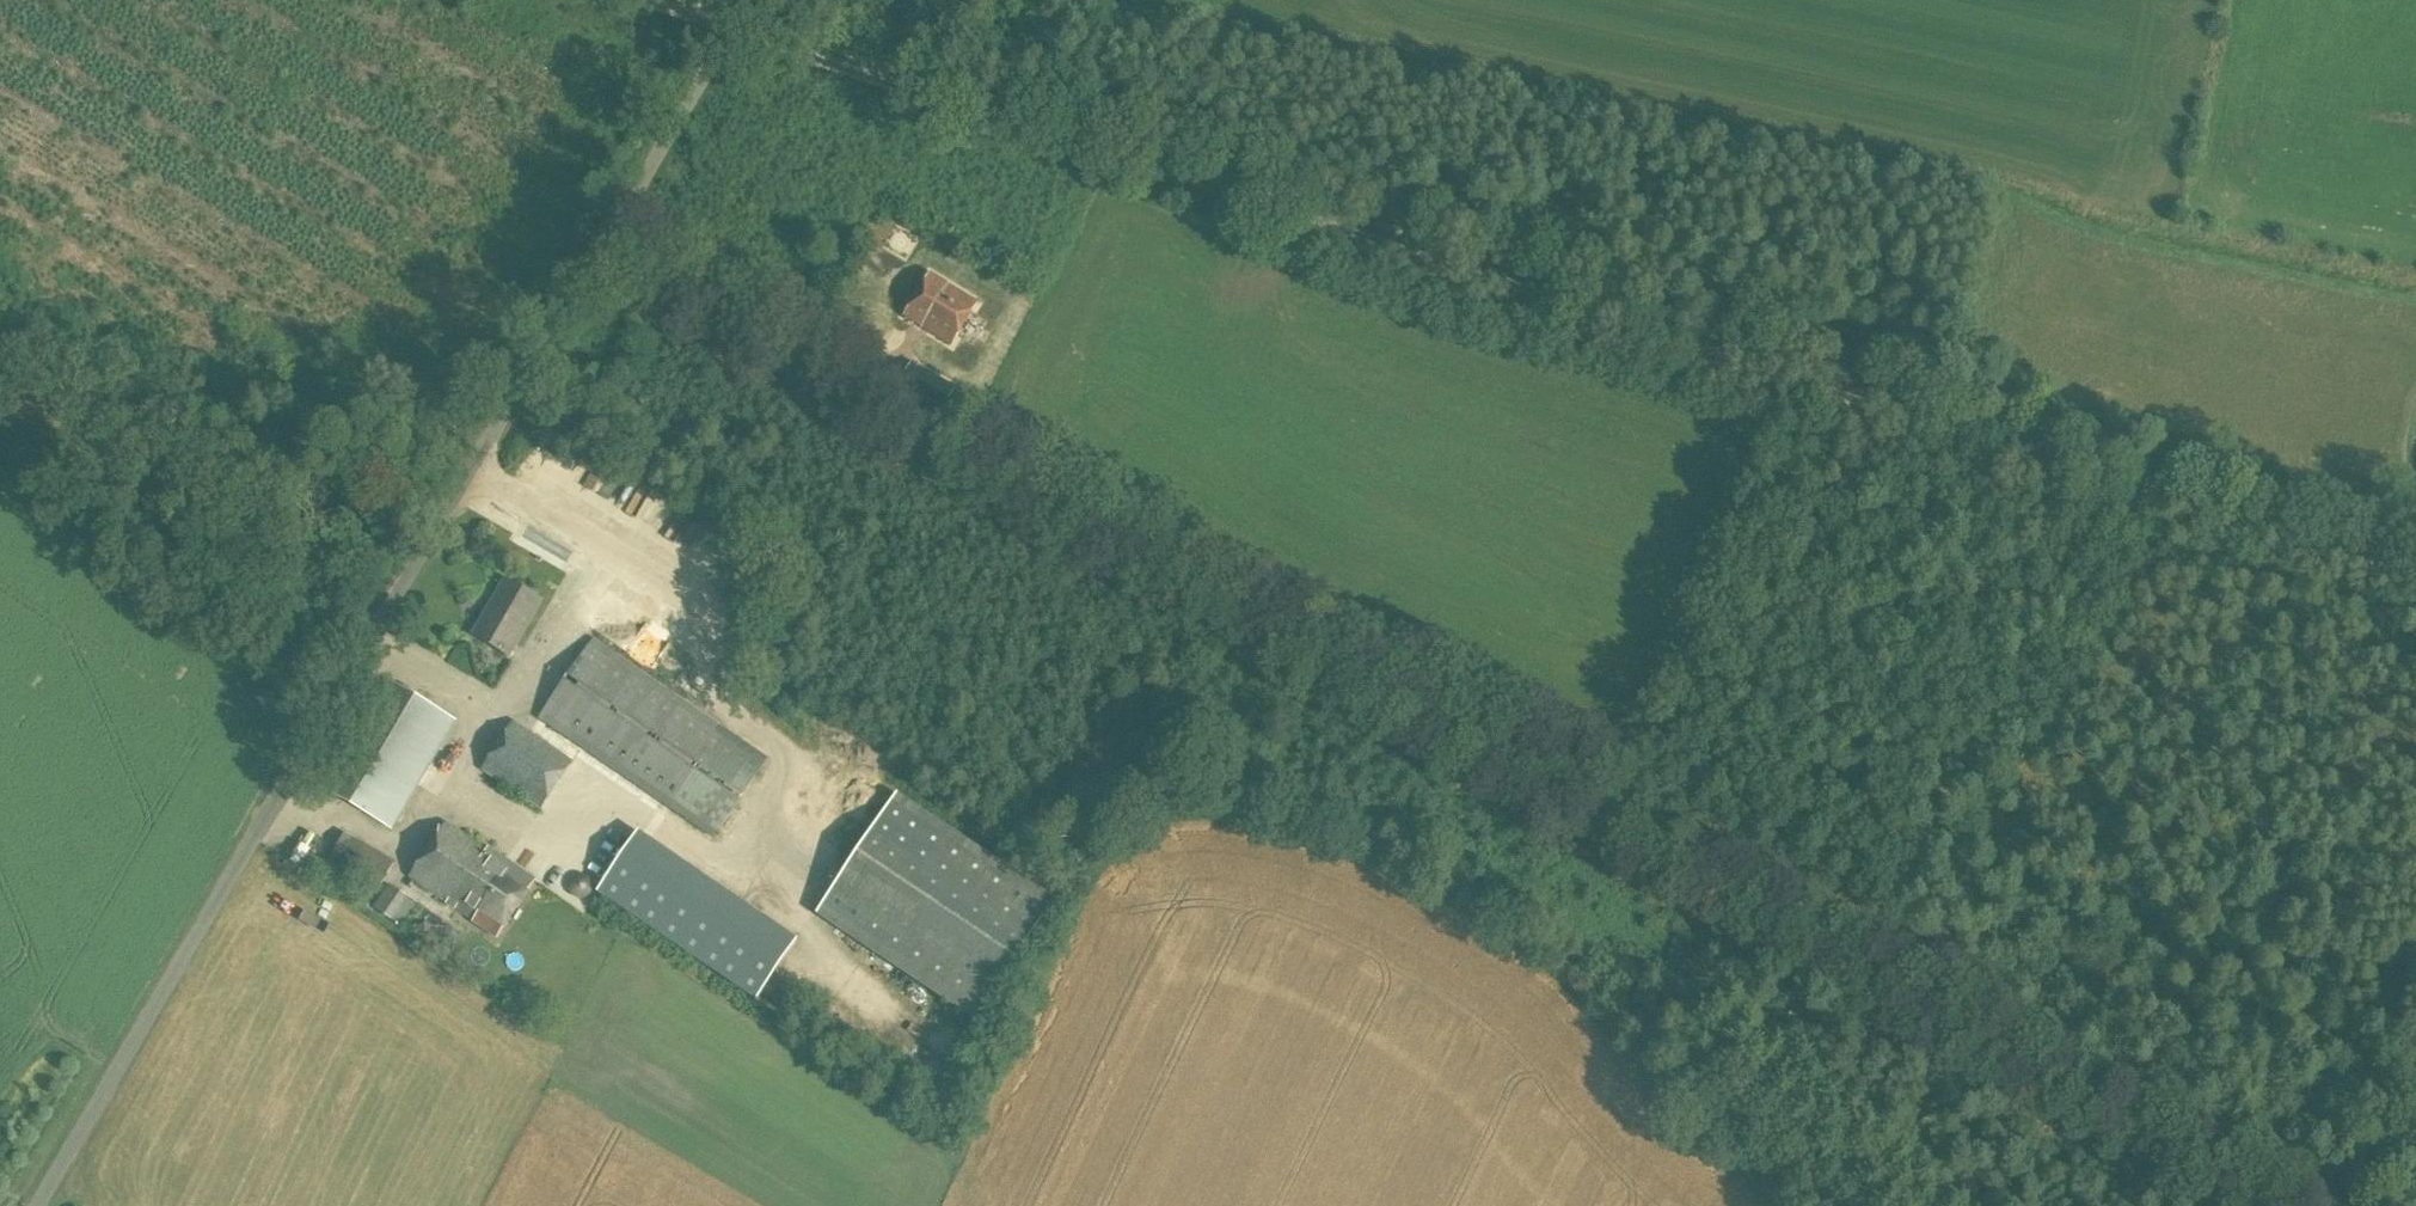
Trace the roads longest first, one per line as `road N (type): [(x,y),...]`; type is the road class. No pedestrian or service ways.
road 1 (track): [(601,257),(2245,1205)]
road 2 (track): [(743,19),(1136,162),(2415,580)]
road 3 (unclassified): [(40,1205),(756,0)]
road 4 (track): [(0,387),(388,624)]

